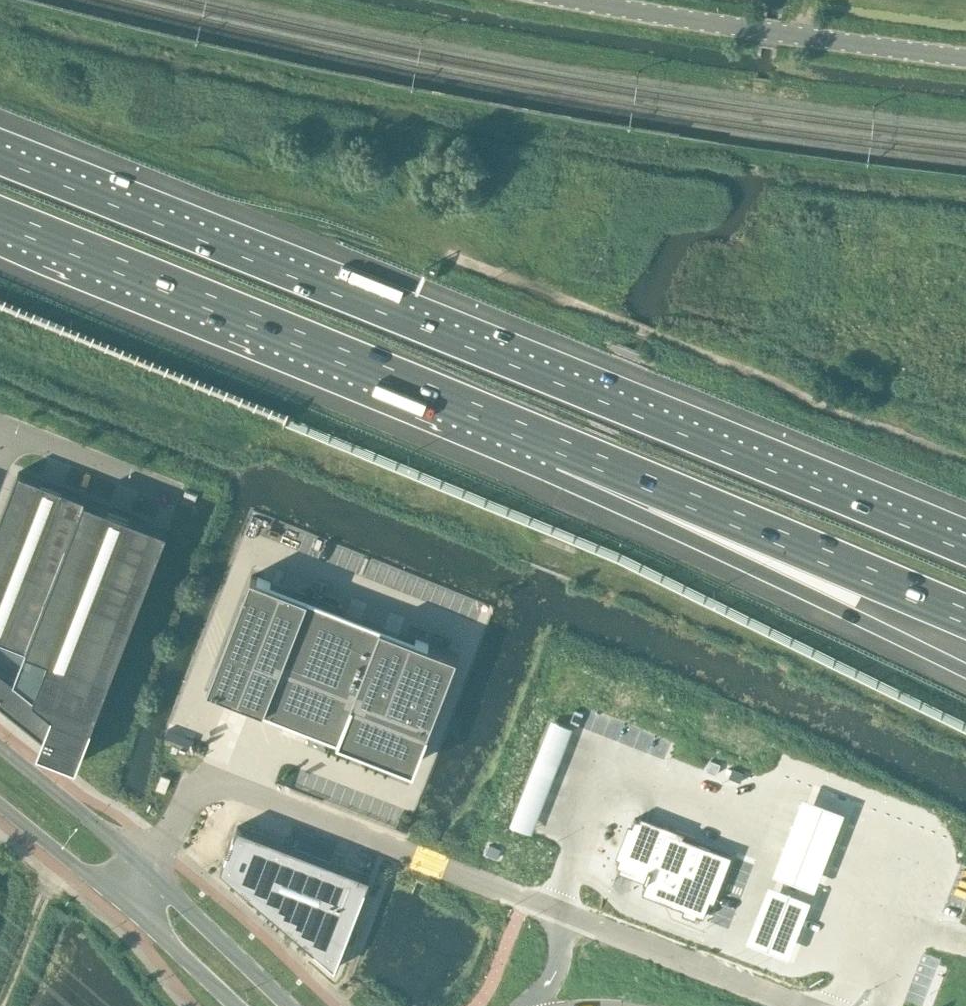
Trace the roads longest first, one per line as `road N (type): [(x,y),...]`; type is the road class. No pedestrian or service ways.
road 1 (motorway): [(965,550),(0,159)]
road 2 (motorway): [(0,219),(564,446)]
road 3 (unclassified): [(143,872),(206,778),(562,910)]
road 4 (motorway): [(564,446),(849,615),(965,669)]
road 5 (motorway): [(564,446),(965,618)]
road 6 (tertiary): [(965,54),(595,0)]
road 7 (unclassified): [(562,910),(809,1005)]
road 8 (tertiary): [(288,1005),(143,872)]
road 9 (tertiary): [(143,872),(0,745)]
road 10 (residential): [(14,430),(180,495)]
road 11 (tertiary): [(0,802),(126,901)]
road 12 (tertiary): [(126,901),(236,1005)]

